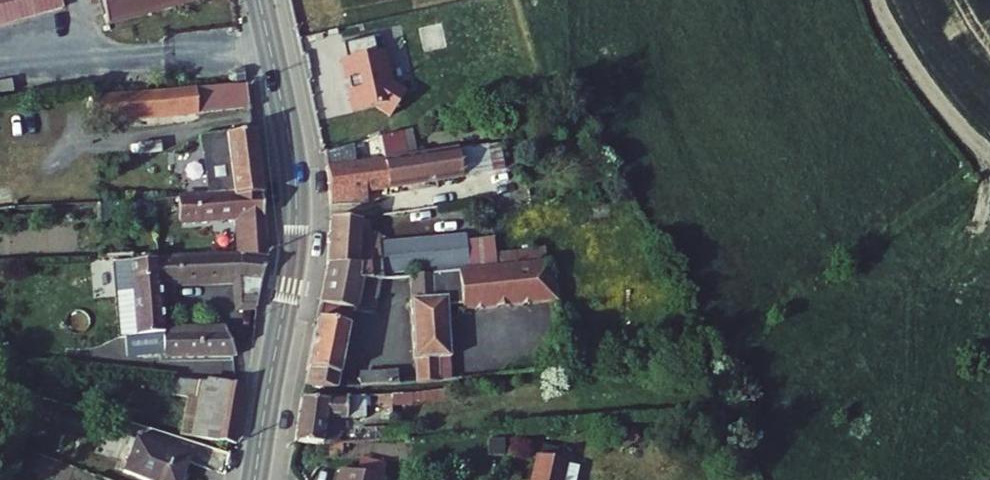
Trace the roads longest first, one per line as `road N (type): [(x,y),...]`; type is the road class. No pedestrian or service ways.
road 1 (tertiary): [(259,0),(293,157),(298,238),(257,479)]
road 2 (track): [(874,0),(962,131),(989,150)]

